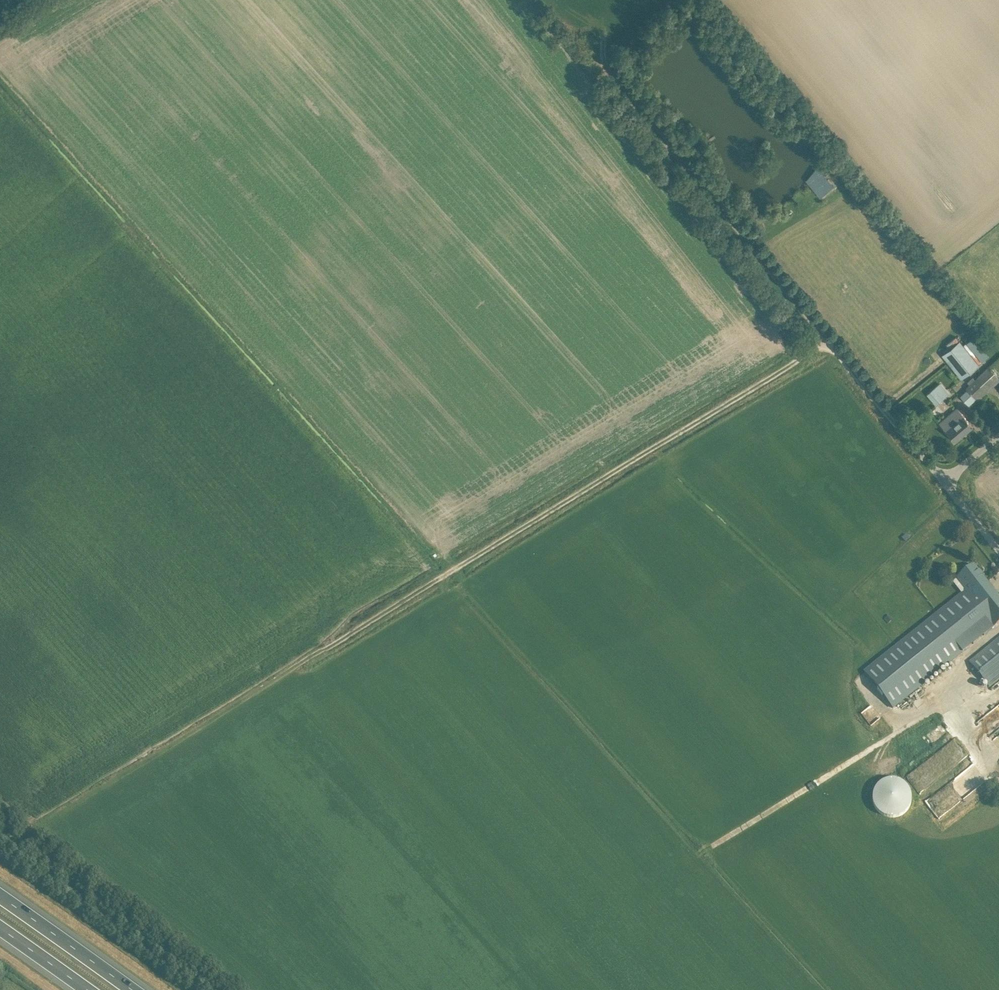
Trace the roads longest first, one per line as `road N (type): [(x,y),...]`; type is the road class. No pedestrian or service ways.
road 1 (track): [(831,338),(33,833)]
road 2 (track): [(846,353),(551,0)]
road 3 (track): [(714,847),(965,685)]
road 4 (unclassified): [(945,483),(846,353)]
road 5 (motorway): [(129,989),(0,897)]

